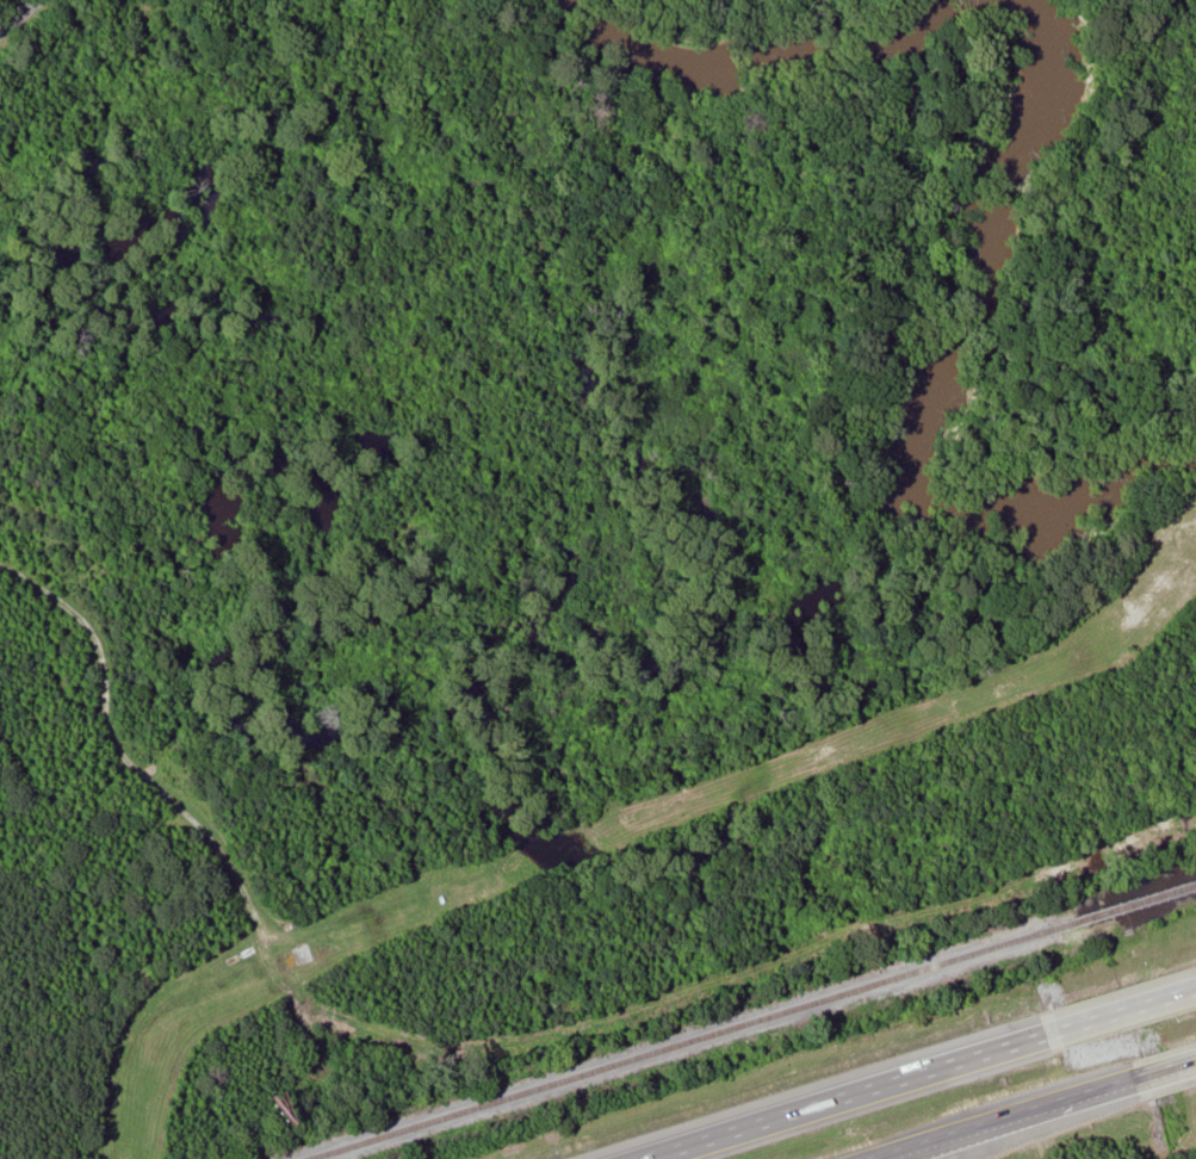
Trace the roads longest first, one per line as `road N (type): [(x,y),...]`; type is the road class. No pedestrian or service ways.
road 1 (motorway): [(1052,1033),(644,1158)]
road 2 (motorway): [(879,1158),(1135,1080)]
road 3 (motorway): [(1195,991),(1052,1033)]

